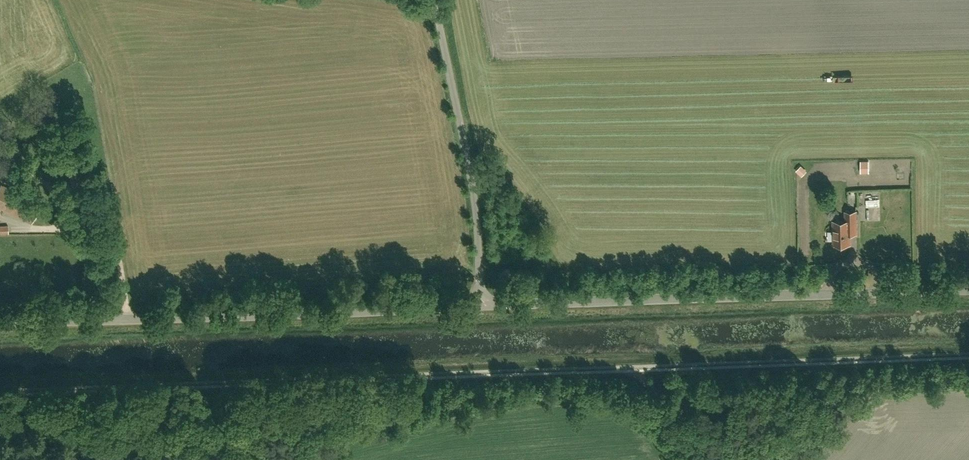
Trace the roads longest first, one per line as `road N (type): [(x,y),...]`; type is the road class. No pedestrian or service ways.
road 1 (unclassified): [(0,323),(485,306)]
road 2 (unclassified): [(485,306),(968,290)]
road 3 (unclassified): [(485,306),(473,165),(439,0)]

